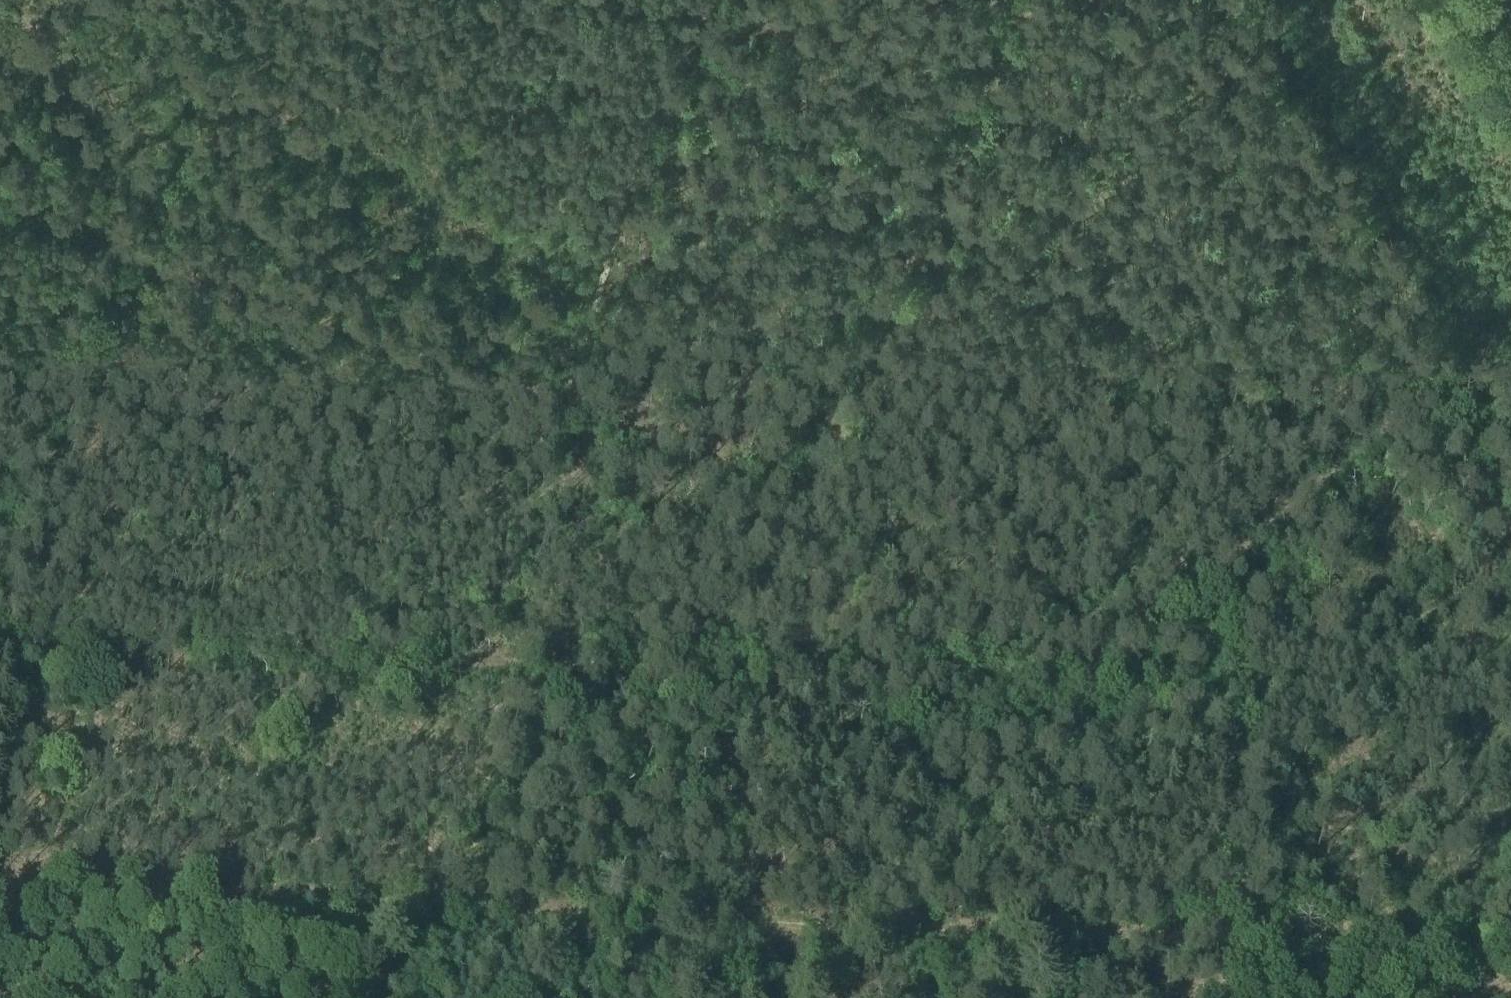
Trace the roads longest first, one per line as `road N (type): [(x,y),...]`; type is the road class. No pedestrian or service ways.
road 1 (track): [(561,395),(154,249),(0,155)]
road 2 (track): [(820,659),(815,484),(561,395)]

